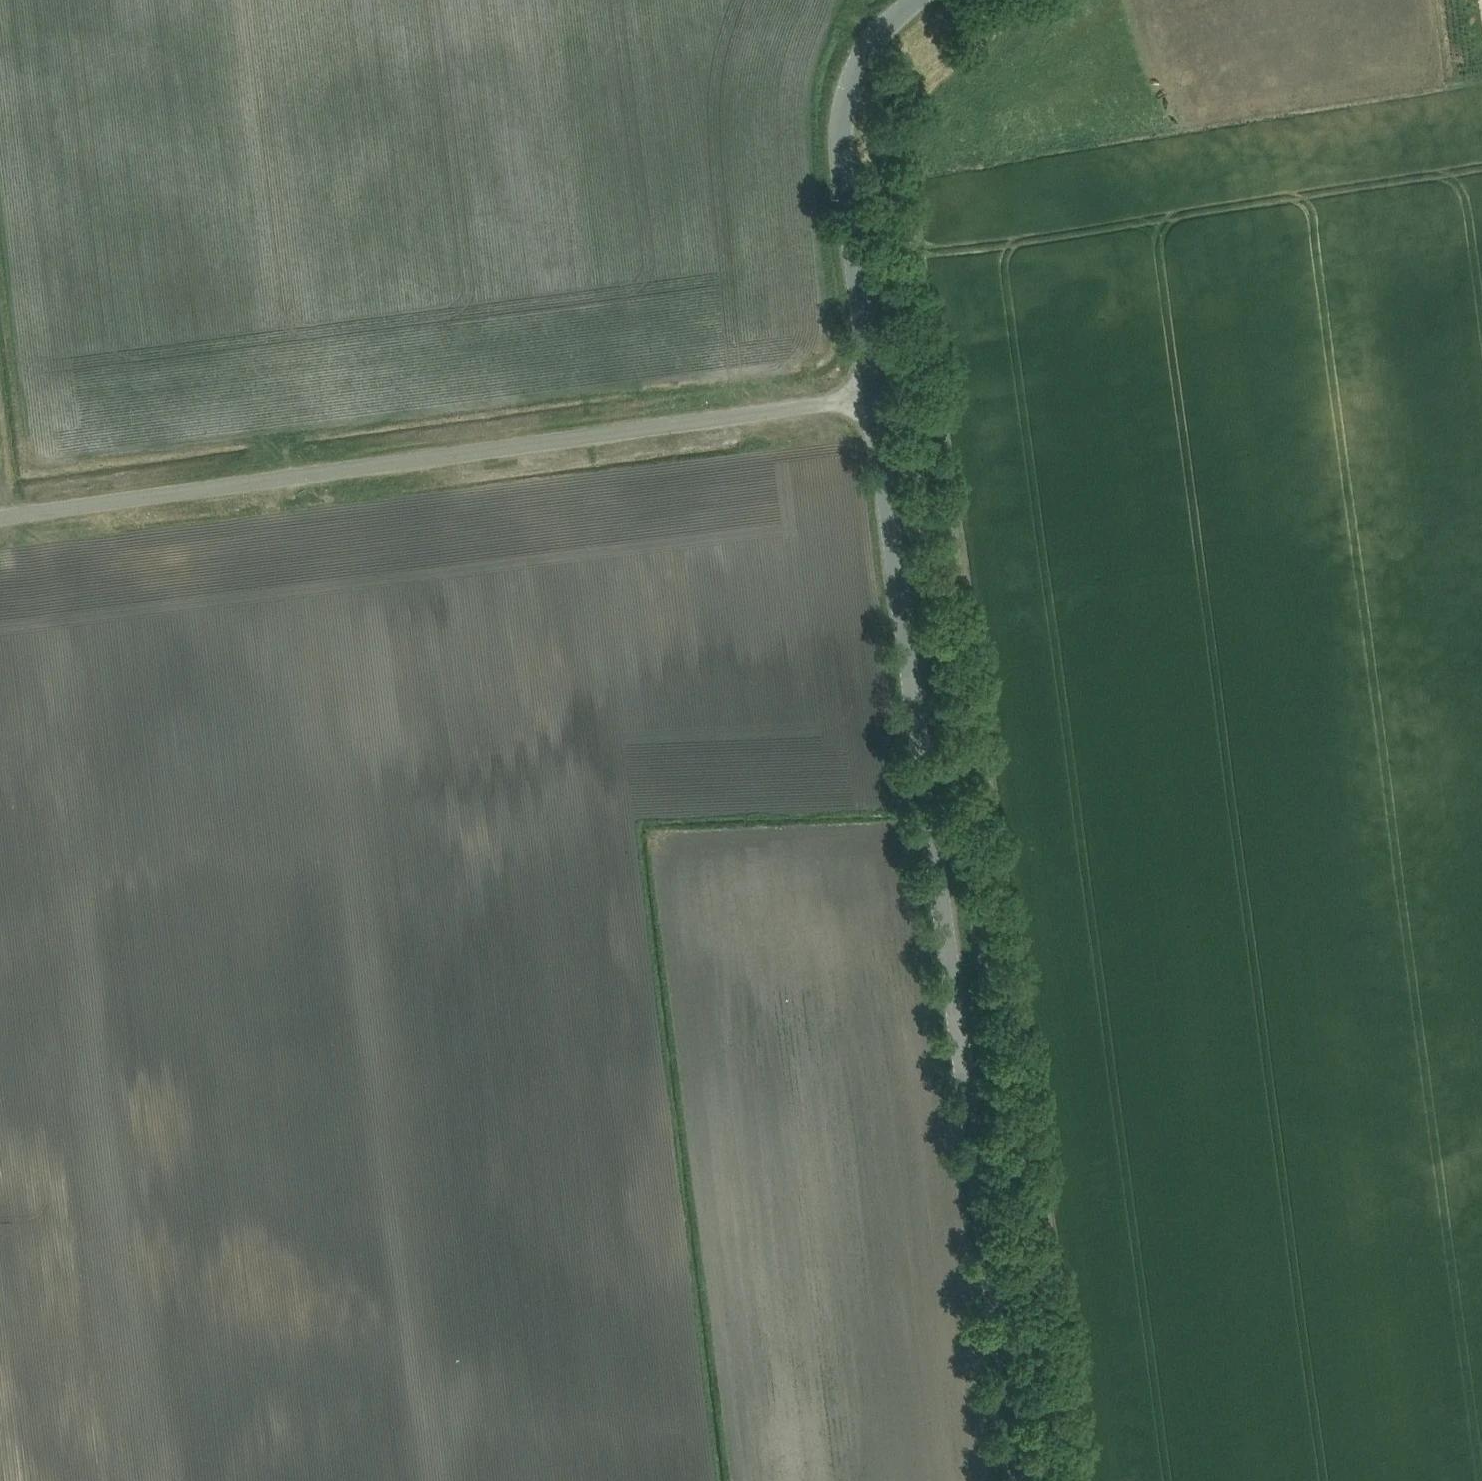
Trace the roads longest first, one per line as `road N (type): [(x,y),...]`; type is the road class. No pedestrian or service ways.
road 1 (tertiary): [(1020,1480),(875,395)]
road 2 (unclassified): [(0,519),(875,395)]
road 3 (tertiary): [(875,395),(840,138),(847,93),(875,35),(914,0)]

